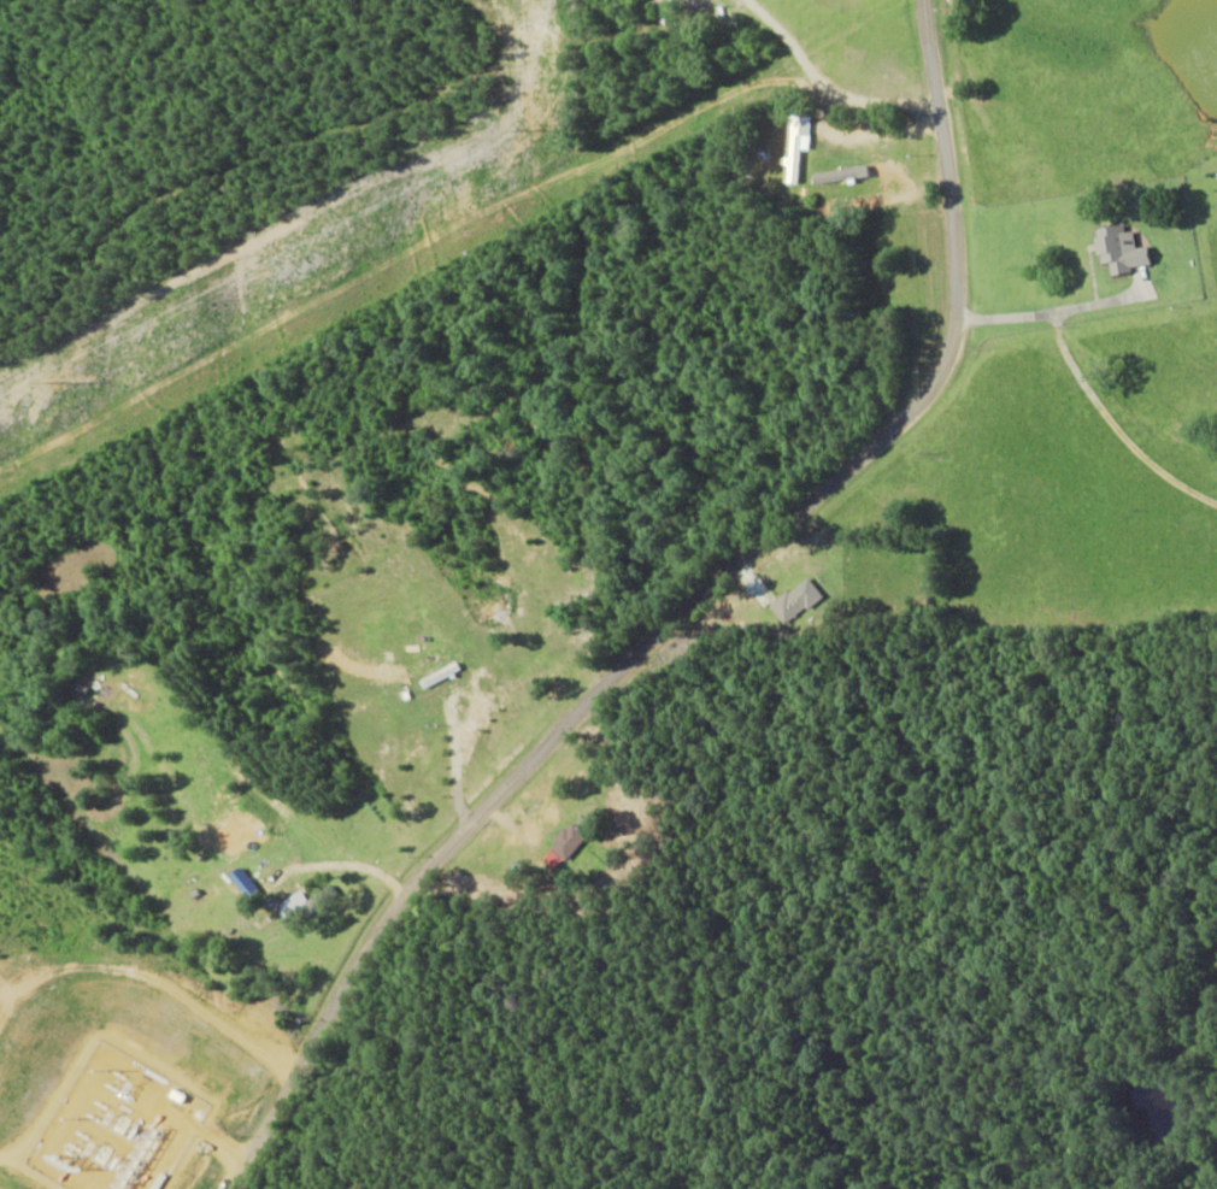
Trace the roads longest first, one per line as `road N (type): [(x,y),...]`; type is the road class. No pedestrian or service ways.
road 1 (residential): [(277,1188),(333,1081),(530,816),(728,672),(950,413),(980,317),(980,196),(937,124),(941,0)]

